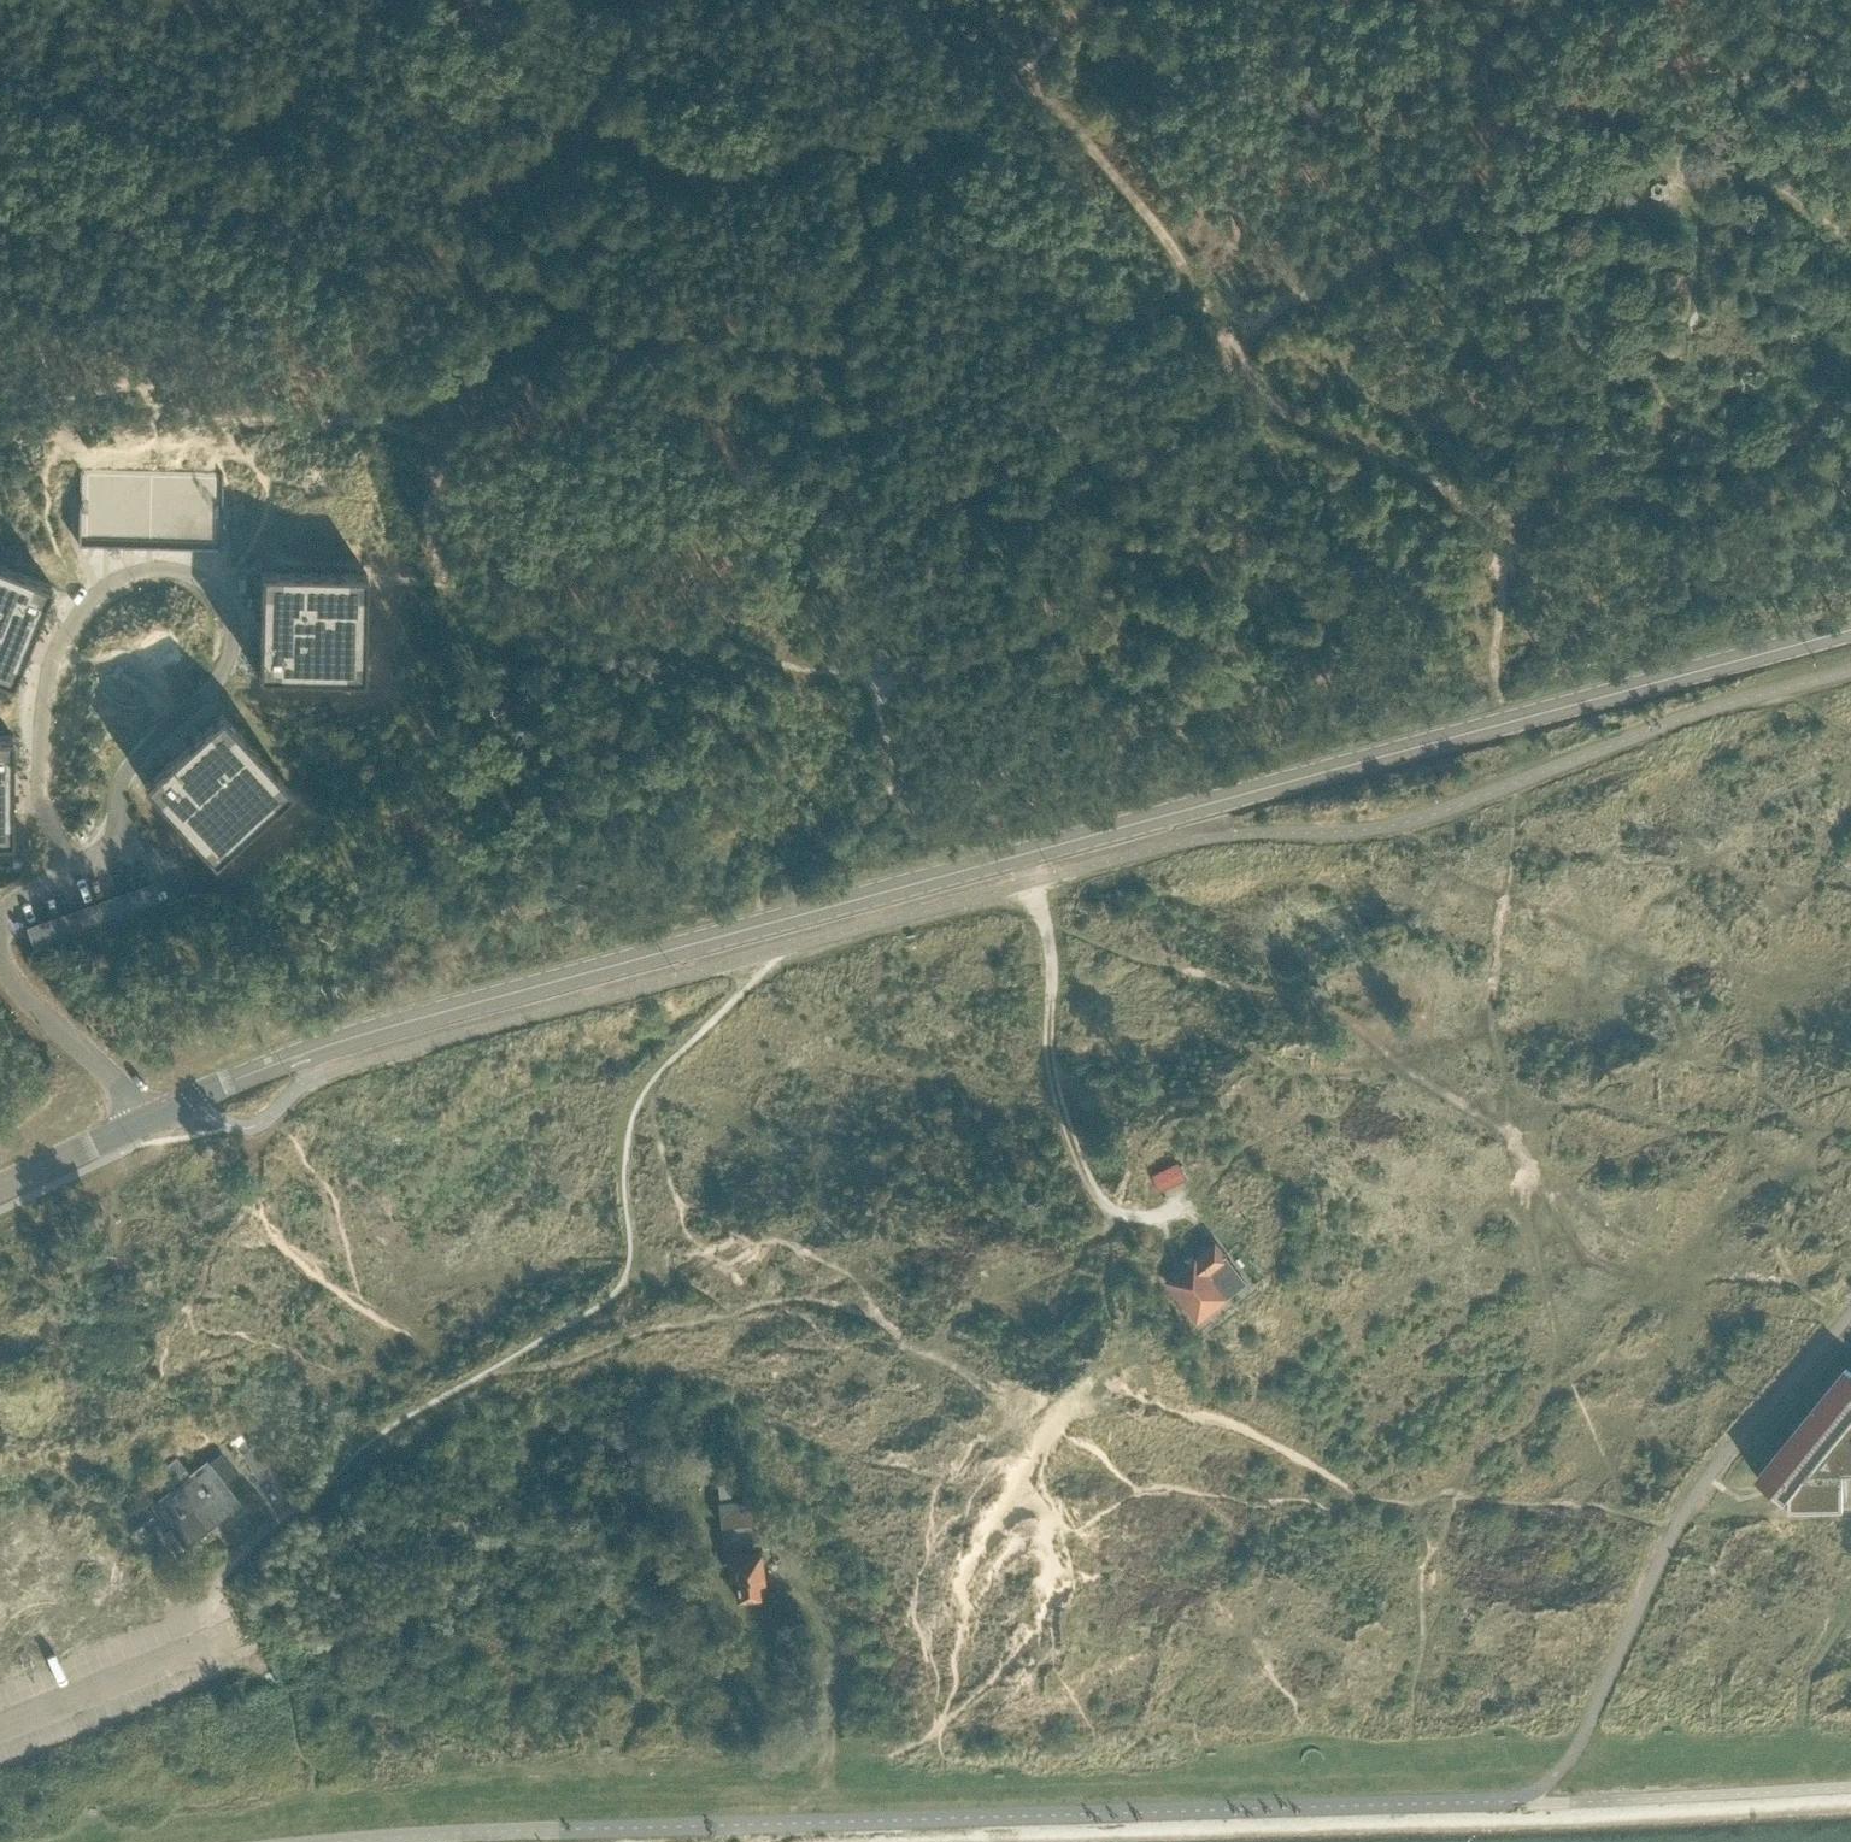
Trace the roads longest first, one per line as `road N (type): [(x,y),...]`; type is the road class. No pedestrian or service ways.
road 1 (tertiary): [(155,1117),(335,1042),(1020,856)]
road 2 (tertiary): [(1020,856),(1850,630)]
road 3 (residential): [(75,879),(115,861),(121,784),(133,762),(221,676),(233,631),(215,590),(158,569),(128,574),(89,601),(49,674),(41,732),(44,805)]
road 4 (track): [(1183,1218),(1128,1226),(1098,1208),(1079,1171),(1047,1046),(1049,950),(1028,883)]
road 5 (residential): [(155,1117),(8,984),(0,966)]
road 6 (tertiary): [(0,1190),(155,1117)]

